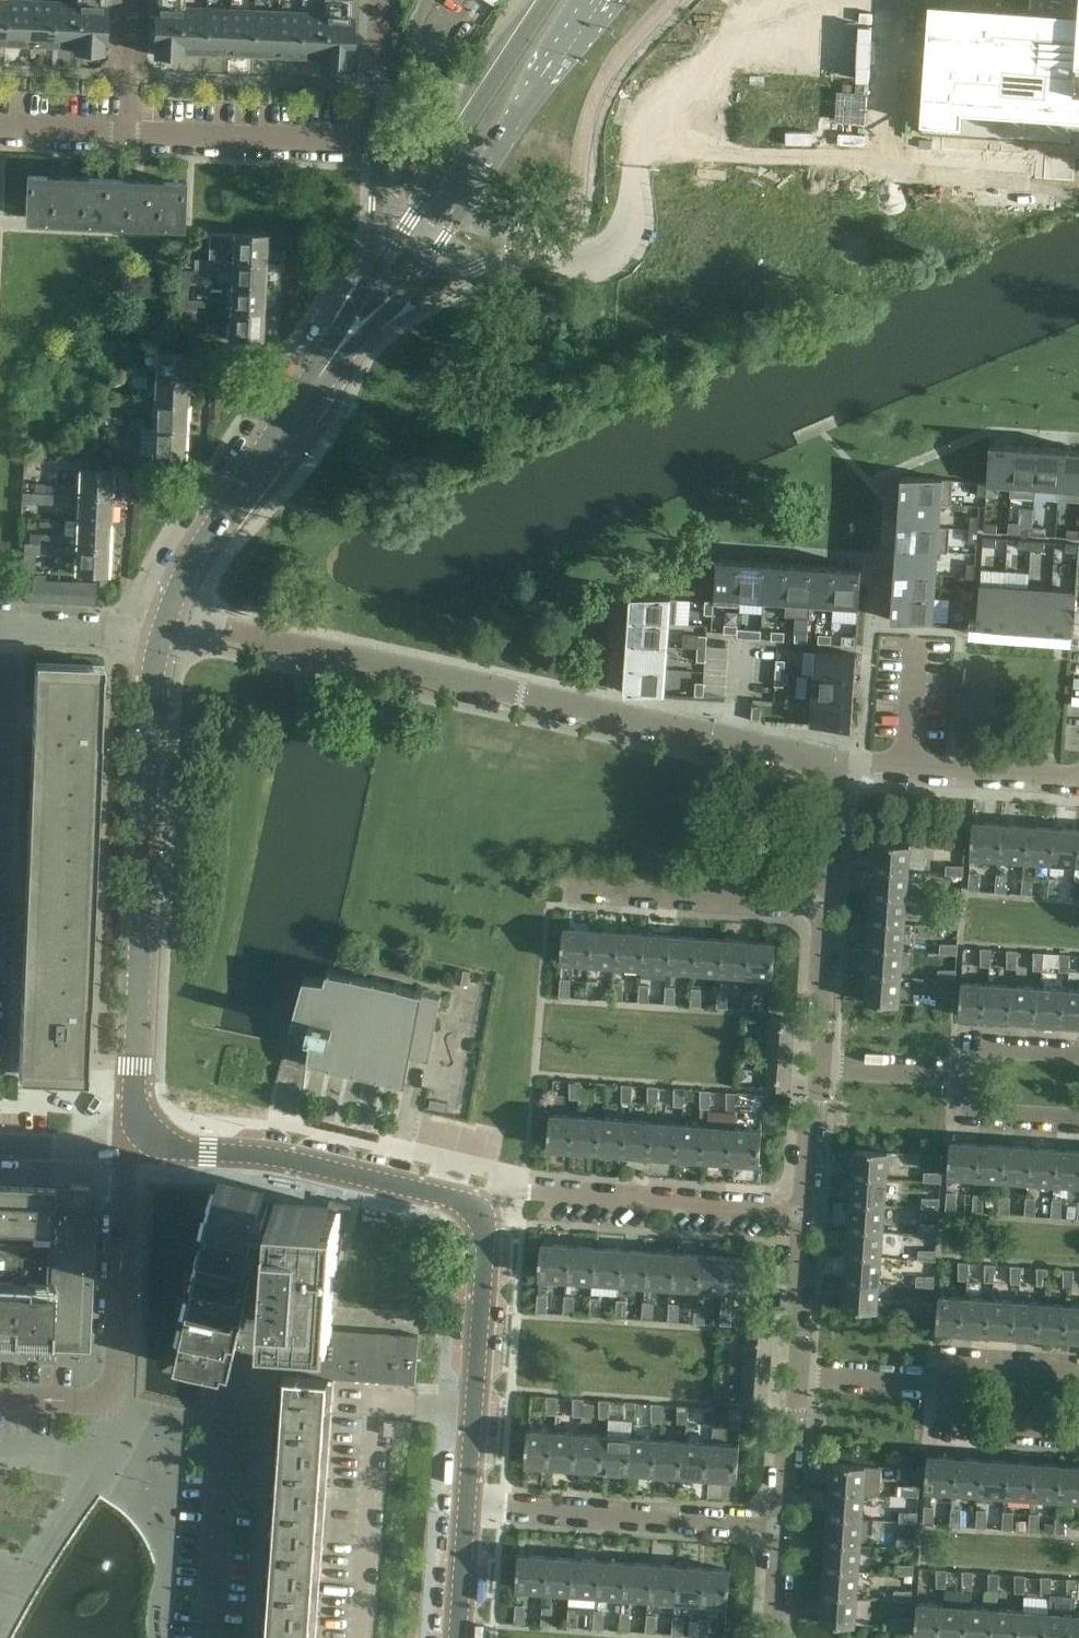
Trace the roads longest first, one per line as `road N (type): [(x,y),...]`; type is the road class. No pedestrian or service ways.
road 1 (residential): [(171,630),(222,630),(832,762)]
road 2 (tertiary): [(154,1137),(138,1113),(135,1066),(153,778),(171,630)]
road 3 (residential): [(154,1137),(125,1176),(112,1398),(0,1394)]
road 4 (residential): [(806,1206),(524,1191),(476,1207)]
road 5 (tertiary): [(476,1207),(277,1157),(174,1148),(154,1137)]
road 6 (residential): [(784,1529),(467,1506)]
road 7 (tertiary): [(171,630),(197,571),(327,364)]
road 8 (tertiary): [(467,1506),(486,1224),(476,1207)]
road 9 (residential): [(570,887),(821,900)]
road 10 (residential): [(378,144),(127,133)]
road 11 (residential): [(832,762),(1078,779)]
road 12 (tertiary): [(464,201),(589,0)]
road 13 (tertiary): [(548,0),(430,180)]
road 14 (tertiary): [(327,364),(400,298),(464,201)]
road 15 (tertiary): [(430,180),(327,364)]
road 16 (residential): [(951,1384),(949,1429),(1078,1438)]
road 17 (residential): [(0,797),(11,628)]
road 18 (residential): [(795,1374),(806,1206)]
road 19 (residential): [(815,1064),(821,900)]
road 20 (residential): [(11,628),(171,630)]
road 21 (residential): [(969,1076),(965,1120),(1078,1127)]
road 22 (residential): [(795,1374),(951,1384)]
road 23 (residential): [(784,1529),(795,1374)]
road 24 (residential): [(0,1143),(84,1146),(154,1137)]
road 25 (residential): [(815,1064),(969,1076)]
road 26 (residential): [(378,144),(384,0)]
road 27 (residential): [(806,1206),(815,1064)]
road 28 (residential): [(821,900),(832,762)]
road 29 (residential): [(127,133),(133,0)]
road 30 (tertiary): [(458,1637),(467,1506)]
road 31 (residential): [(127,133),(0,127)]
road 32 (residential): [(1078,1366),(952,1357)]

